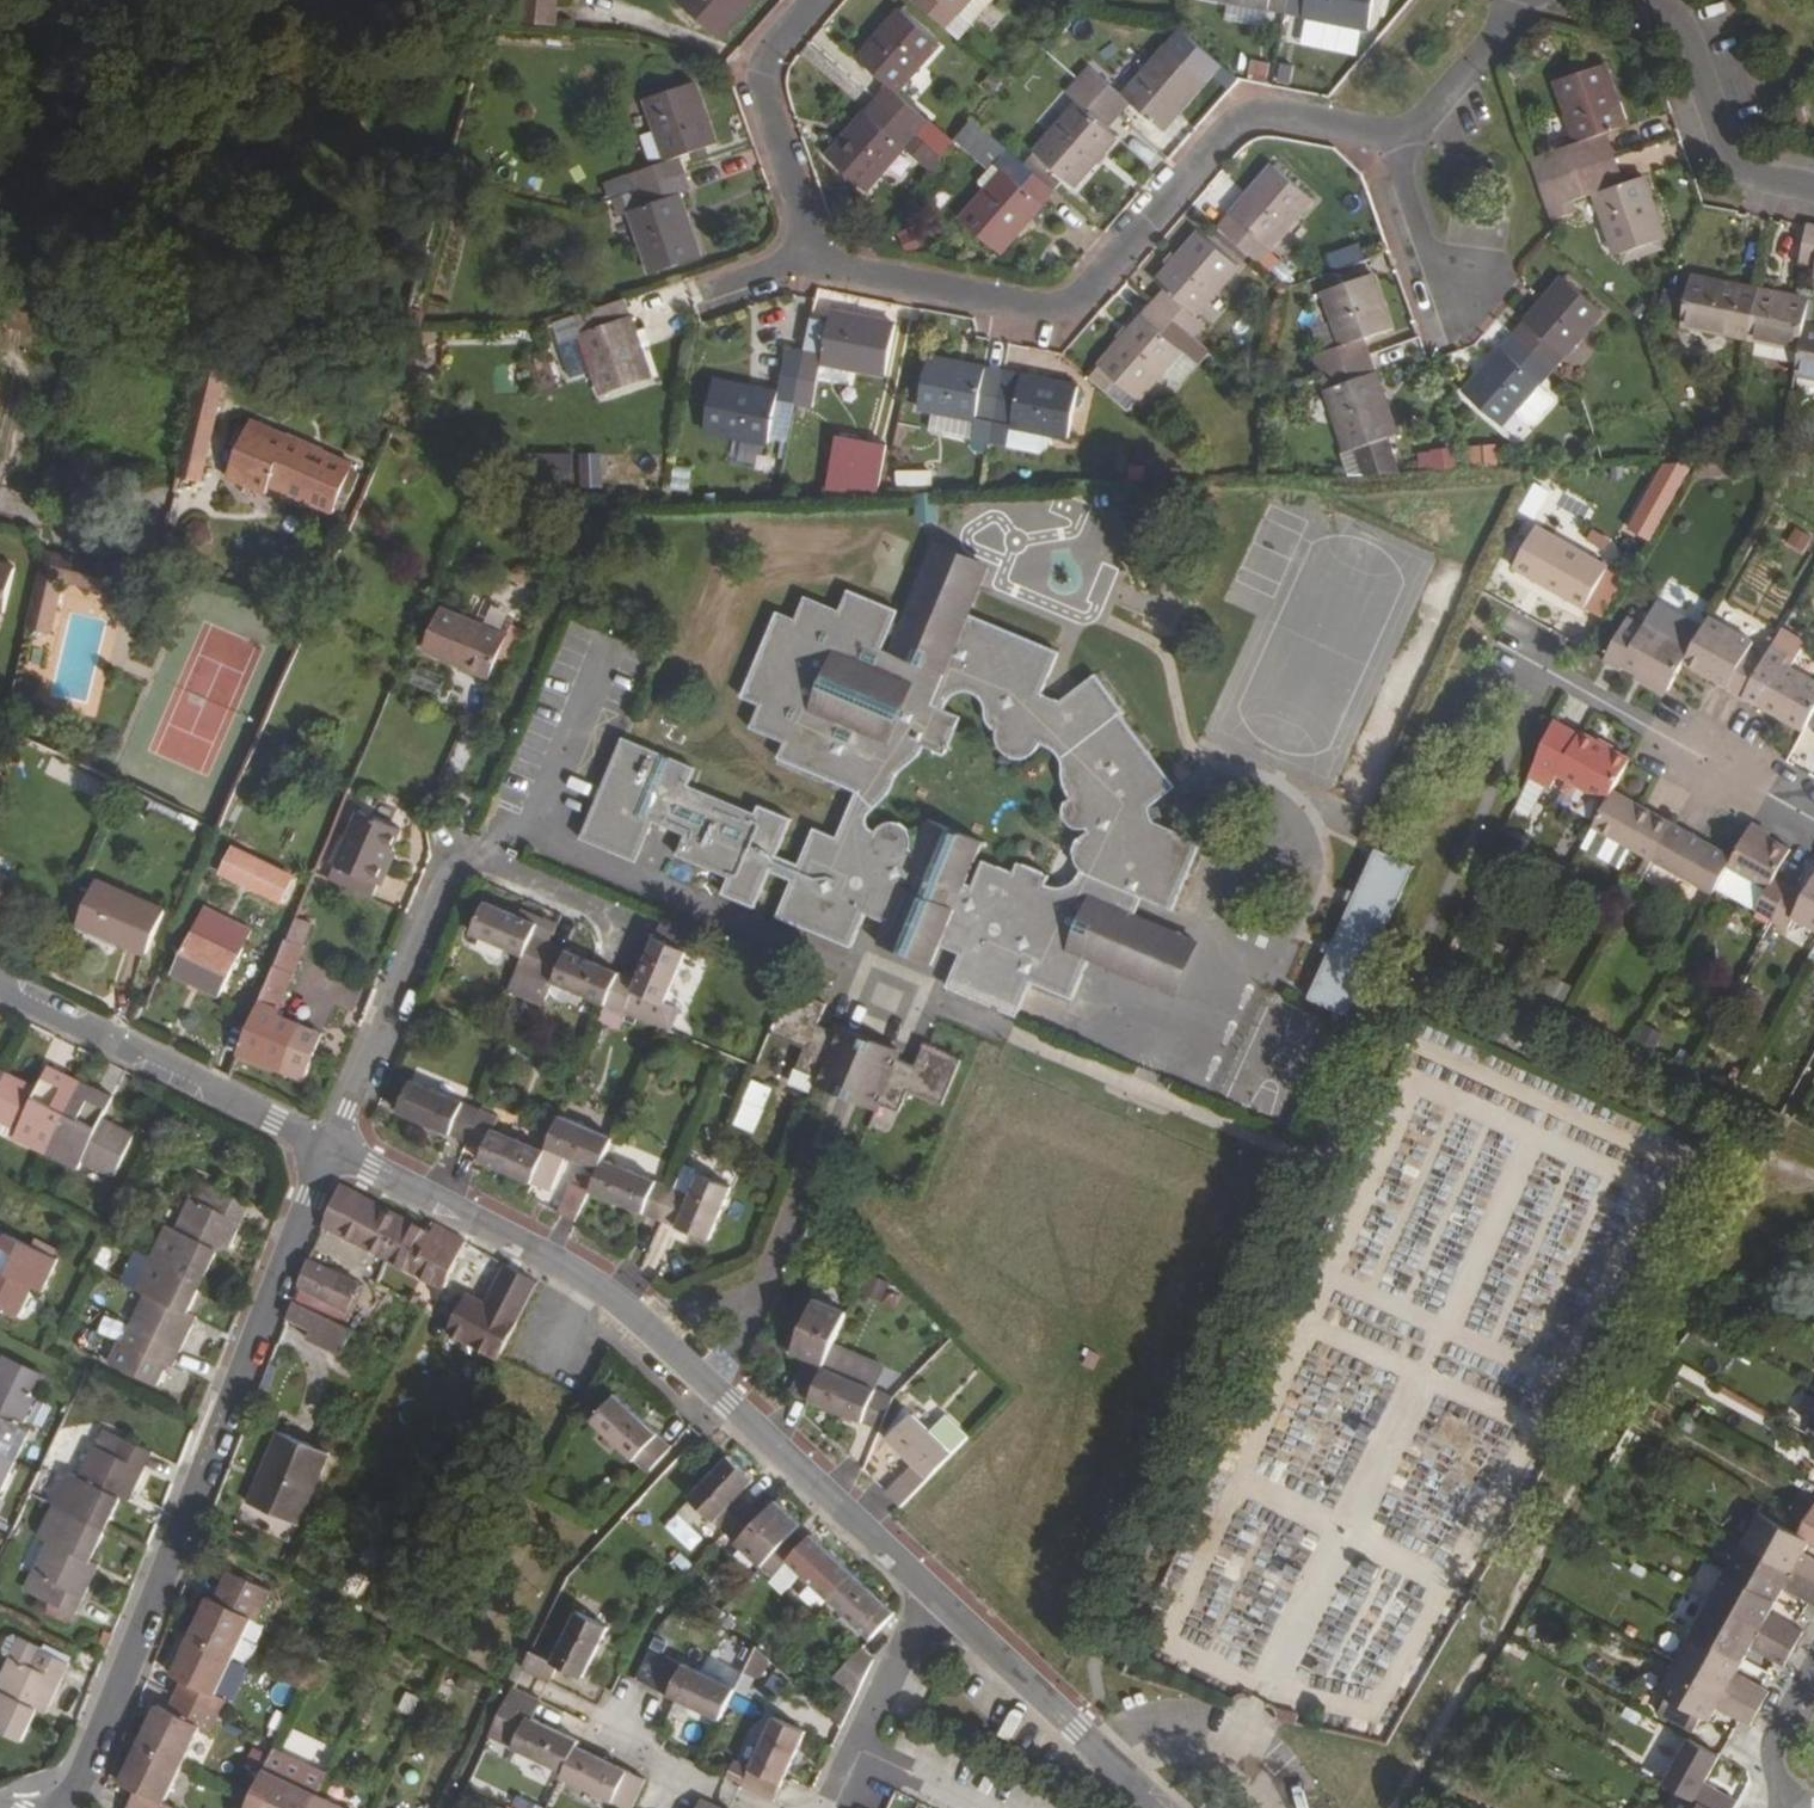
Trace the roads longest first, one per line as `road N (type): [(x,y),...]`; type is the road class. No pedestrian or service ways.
road 1 (residential): [(331,1149),(627,1307),(932,1595)]
road 2 (residential): [(331,1149),(85,1770),(61,1807)]
road 3 (residential): [(812,253),(834,272),(1044,309),(1087,290),(1232,128),(1287,116),(1384,135)]
road 4 (residential): [(632,931),(484,867),(452,871),(331,1149)]
road 5 (residential): [(0,986),(331,1149)]
road 6 (residential): [(1813,819),(1521,655)]
road 7 (residential): [(932,1595),(1160,1807)]
road 8 (residential): [(1813,190),(1755,178),(1736,165),(1672,24),(1663,12),(1625,0)]
road 9 (residential): [(810,0),(767,53),(758,97),(812,253)]
road 10 (residential): [(551,1711),(747,1807)]
road 11 (residential): [(1384,135),(1423,124),(1526,0)]
road 12 (residential): [(861,1750),(932,1595)]
road 13 (residential): [(1813,1654),(1767,1734),(1779,1807)]
road 14 (residential): [(0,506),(136,542)]
road 15 (residential): [(979,1807),(861,1750)]
road 16 (residential): [(1426,254),(1384,135)]

